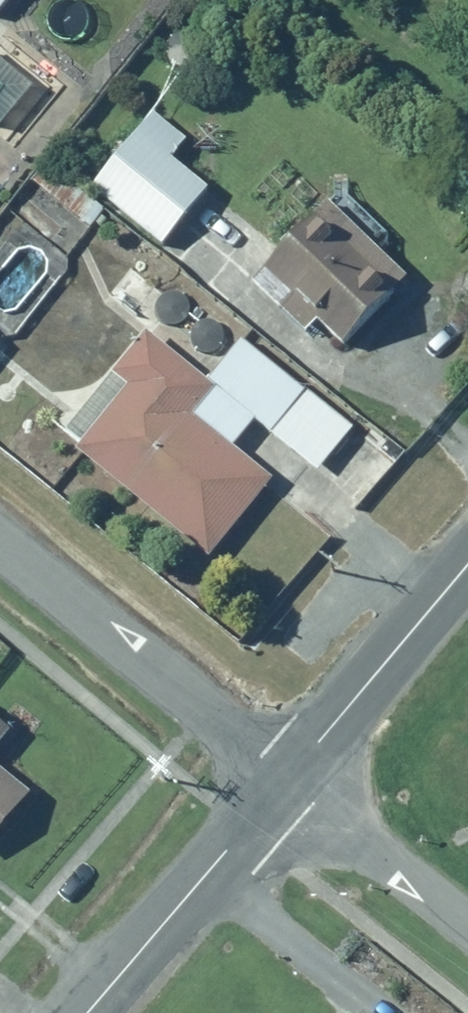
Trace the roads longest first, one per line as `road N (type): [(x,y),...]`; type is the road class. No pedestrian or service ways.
road 1 (residential): [(0,534),(291,771)]
road 2 (unclassified): [(291,771),(85,1012)]
road 3 (unclassified): [(467,561),(291,771)]
road 4 (residential): [(291,771),(467,918)]

